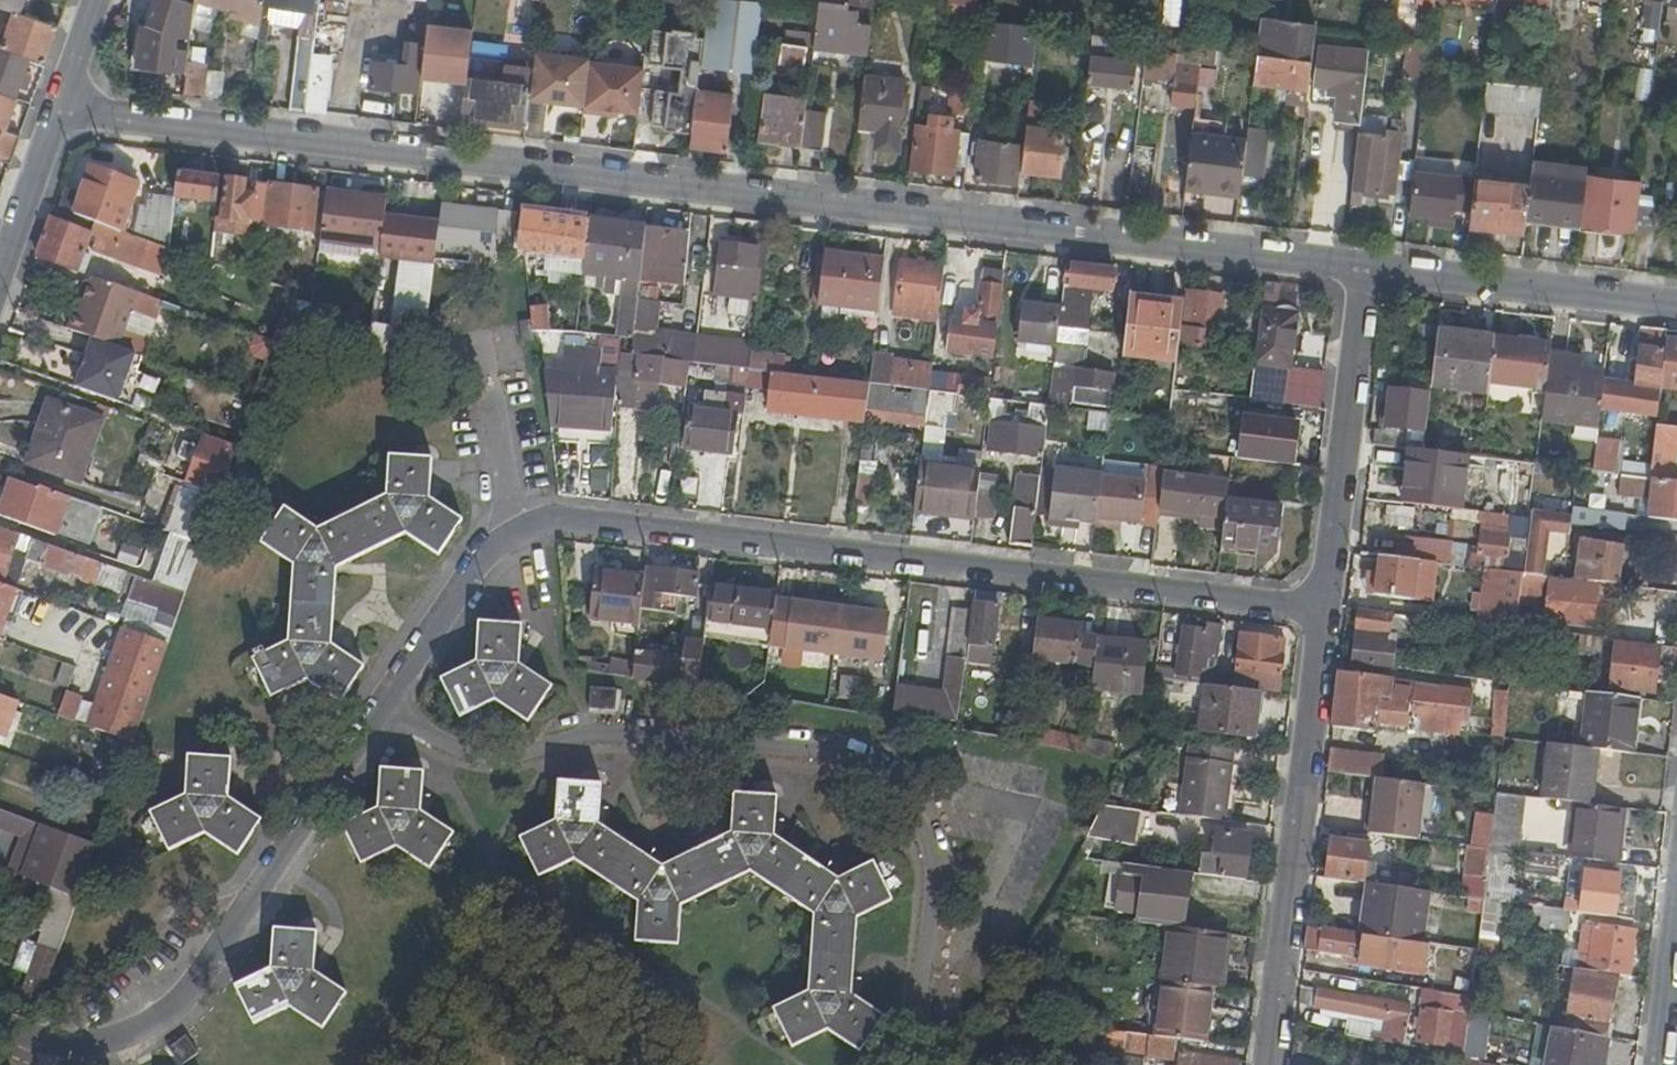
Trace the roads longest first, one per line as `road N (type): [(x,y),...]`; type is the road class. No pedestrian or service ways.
road 1 (residential): [(53,115),(1355,260)]
road 2 (residential): [(1317,612),(556,517),(502,538),(477,561),(381,704)]
road 3 (residential): [(381,704),(220,959),(162,1013),(109,1036),(43,1044),(0,1025)]
road 4 (residential): [(381,704),(419,737),(489,760),(580,730),(869,761),(887,787)]
road 5 (residential): [(1260,1064),(1317,612)]
road 6 (residential): [(914,1004),(971,938),(1014,849),(1023,805),(887,787)]
road 7 (residential): [(1317,612),(1355,260)]
road 8 (residential): [(1355,260),(1676,303)]
road 9 (residential): [(887,787),(916,825),(925,874),(914,1004)]
road 10 (residential): [(0,270),(53,115)]
road 11 (residential): [(1662,1064),(1676,932)]
road 12 (residential): [(53,115),(95,0)]

